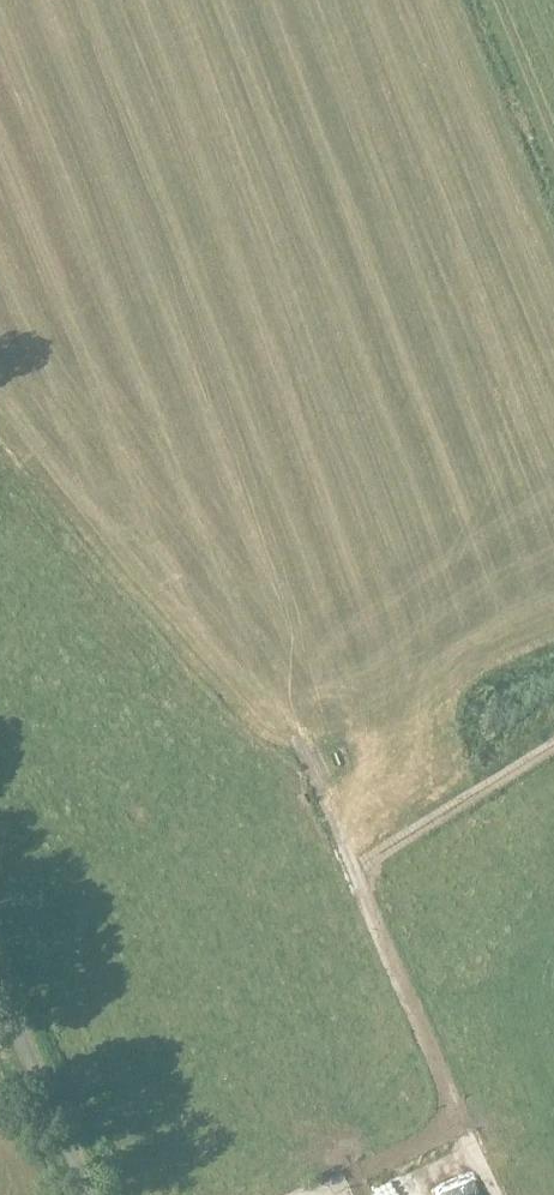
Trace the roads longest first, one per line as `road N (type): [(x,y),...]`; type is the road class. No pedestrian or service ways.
road 1 (tertiary): [(87,1194),(0,997)]

